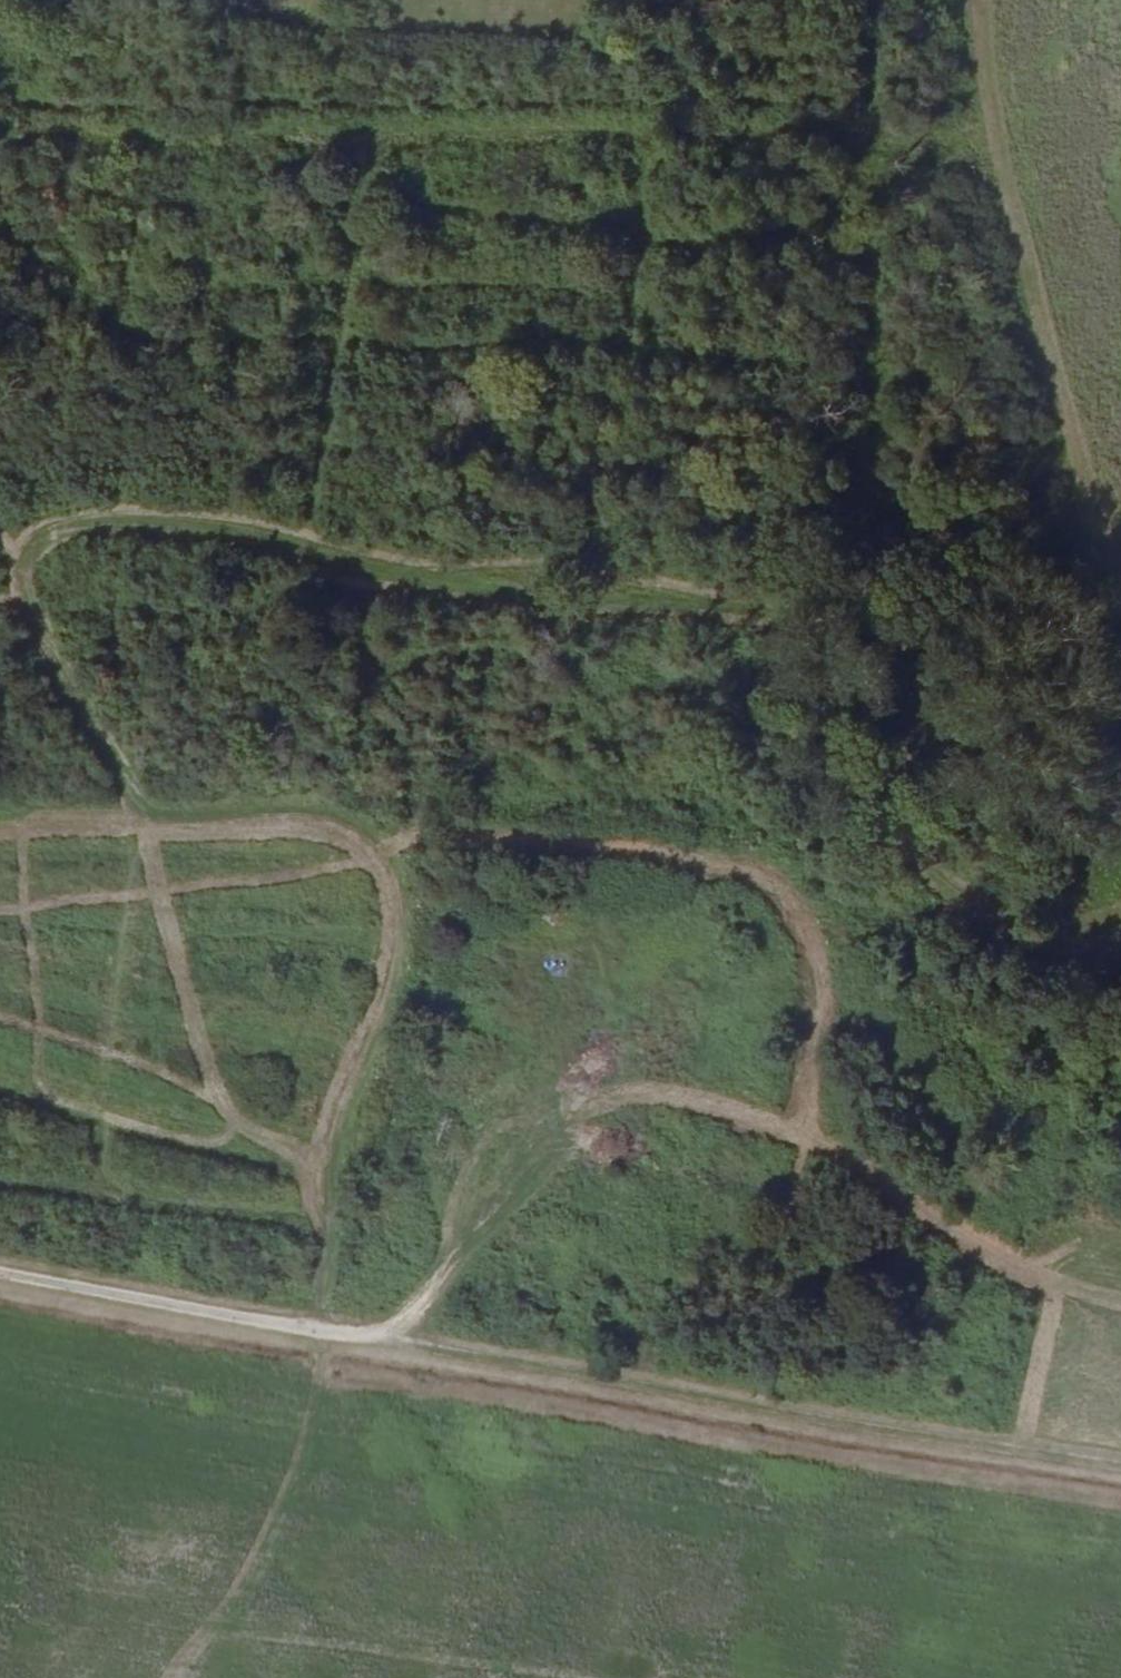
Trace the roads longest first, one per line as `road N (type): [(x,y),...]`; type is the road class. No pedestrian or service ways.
road 1 (track): [(0,1272),(1120,1468)]

